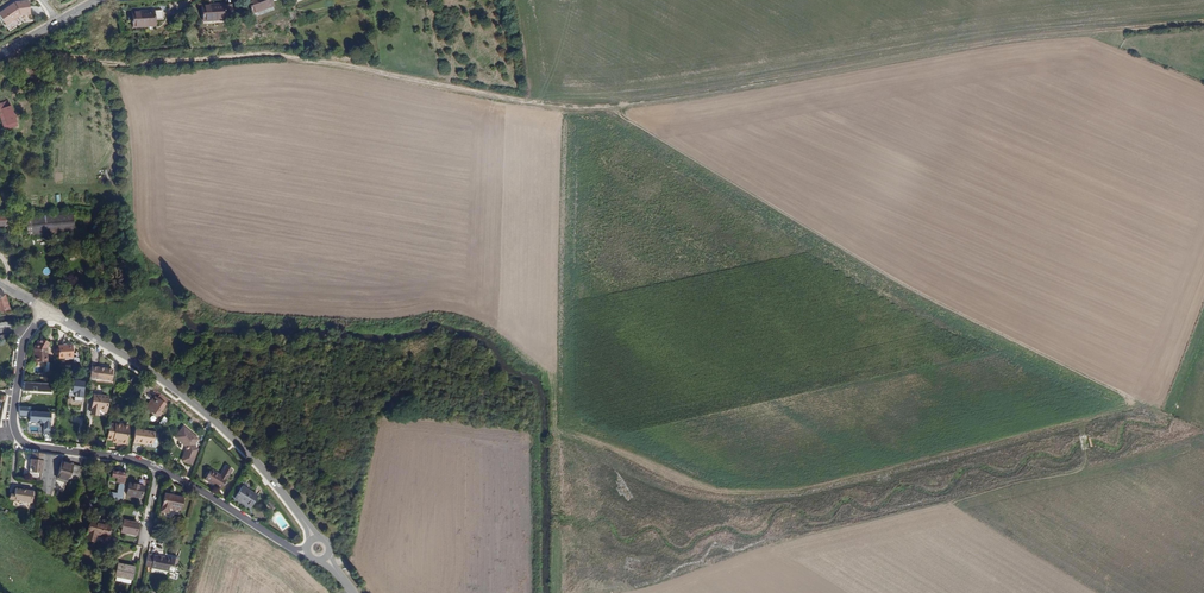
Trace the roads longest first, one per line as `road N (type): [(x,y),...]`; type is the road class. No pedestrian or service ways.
road 1 (track): [(7,51),(135,65),(279,56),(583,109),(999,43),(1203,23)]
road 2 (track): [(607,108),(830,241),(1133,400)]
road 3 (tertiary): [(45,311),(196,403),(256,460),(314,539)]
road 4 (residential): [(159,471),(17,439),(17,390)]
road 5 (residential): [(307,552),(159,471)]

